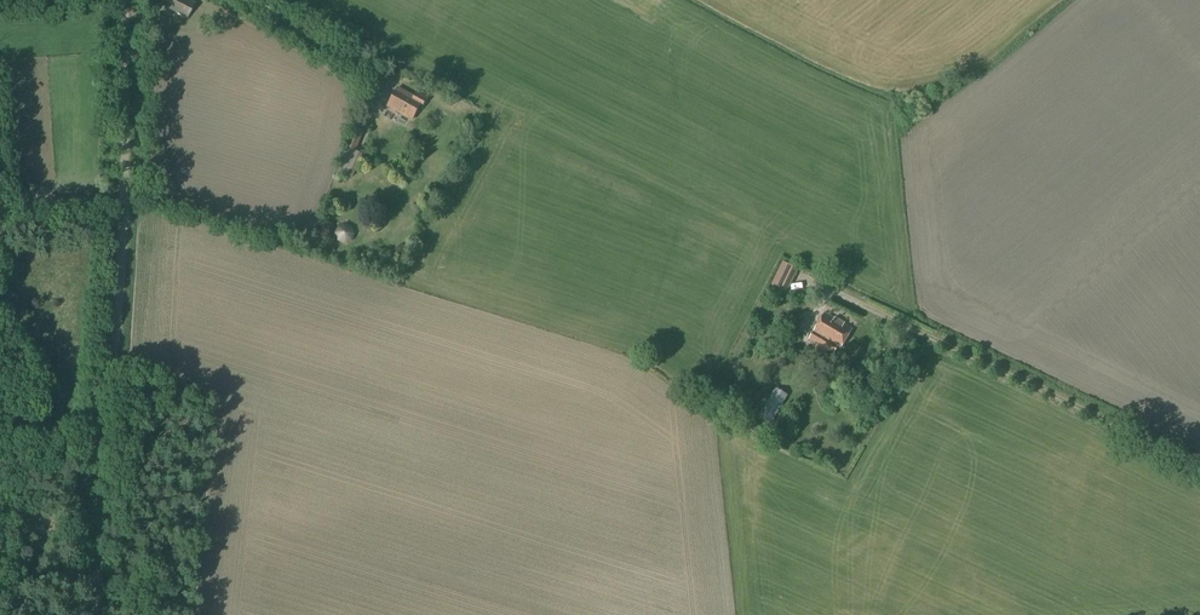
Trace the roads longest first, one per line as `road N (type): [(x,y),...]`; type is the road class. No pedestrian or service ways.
road 1 (unclassified): [(94,614),(121,224),(122,0)]

